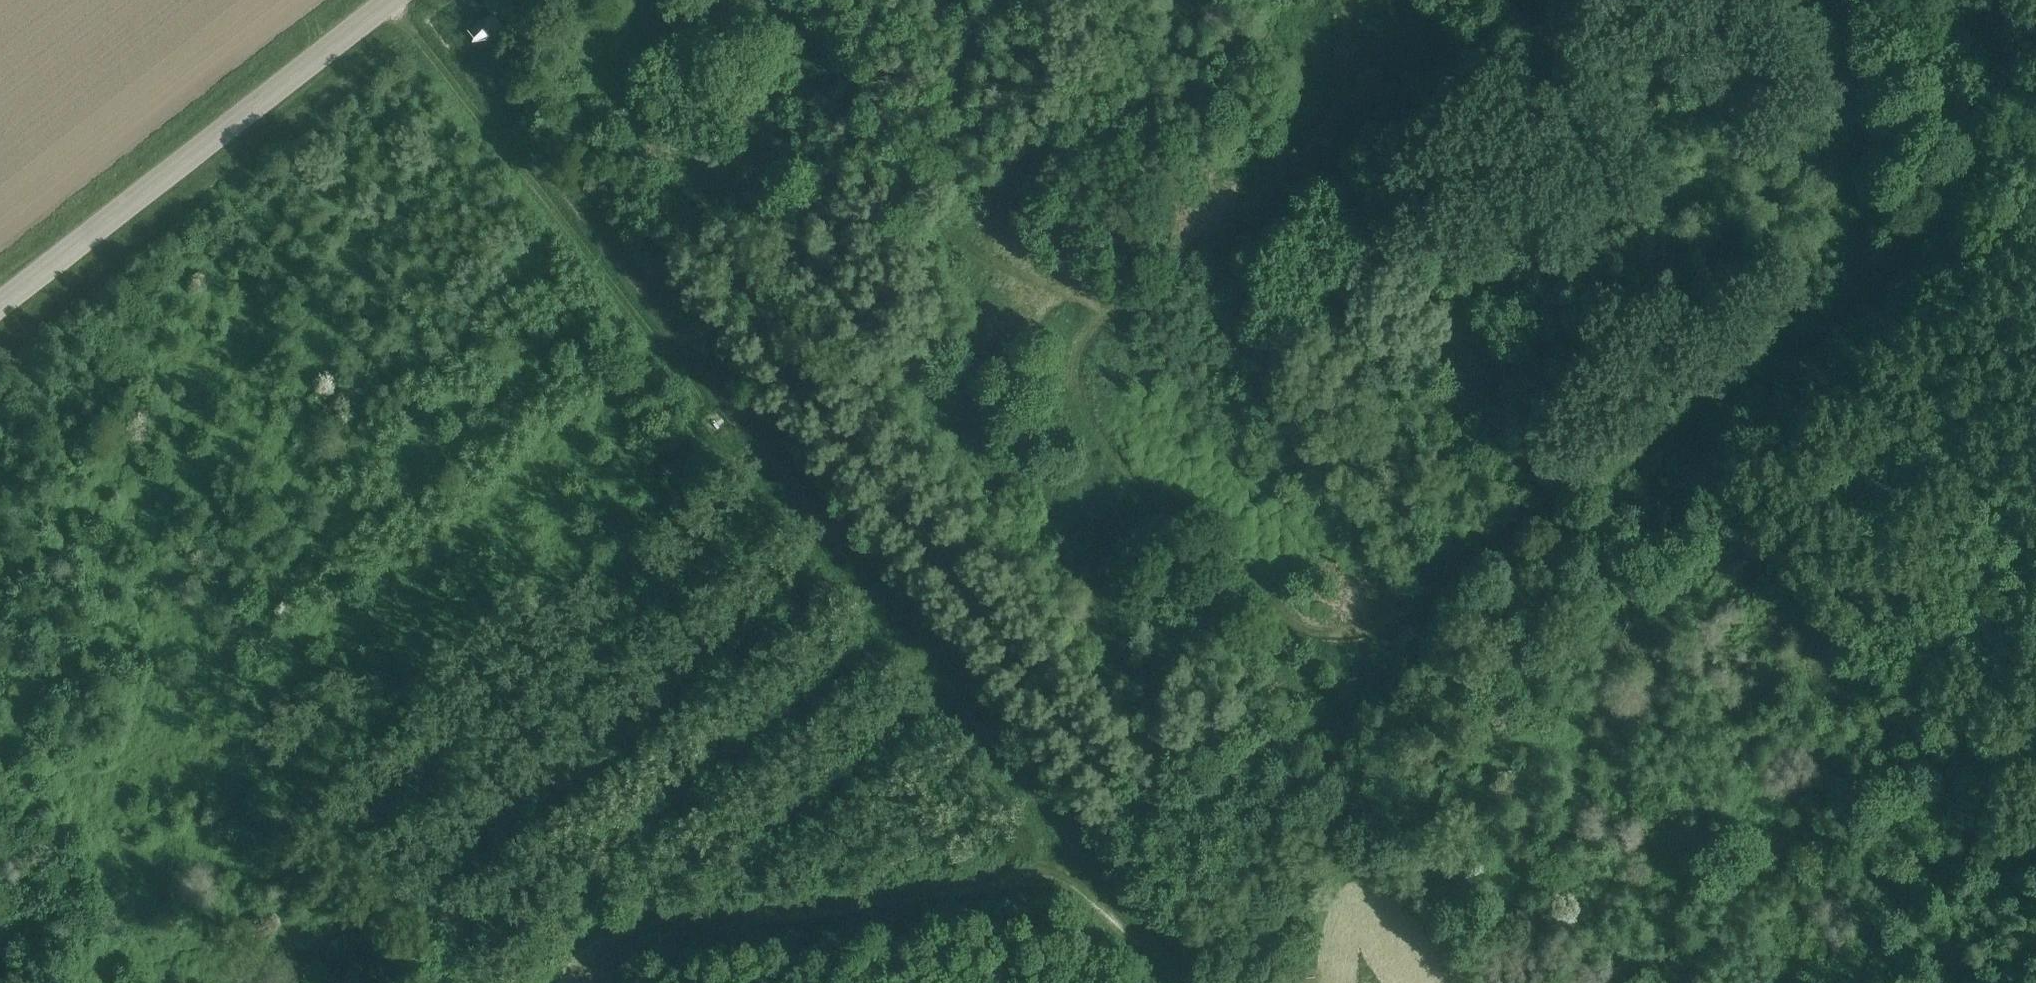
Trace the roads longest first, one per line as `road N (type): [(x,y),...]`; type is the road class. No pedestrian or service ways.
road 1 (track): [(714,406),(391,0)]
road 2 (unclassified): [(0,304),(391,0)]

